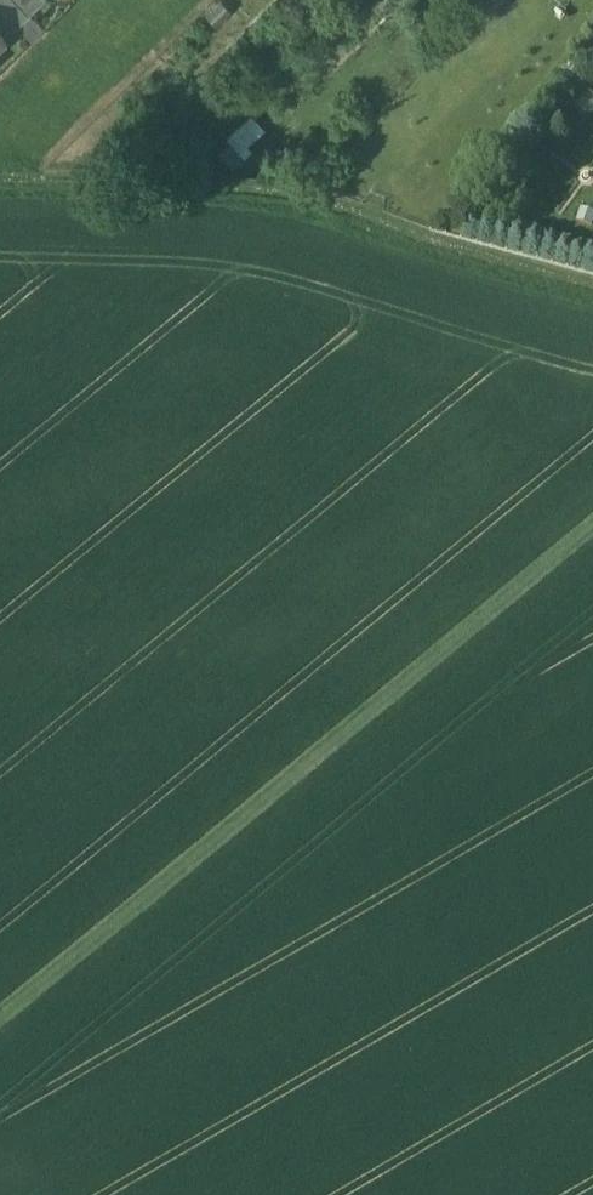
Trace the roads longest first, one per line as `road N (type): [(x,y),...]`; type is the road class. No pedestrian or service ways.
road 1 (track): [(0,1044),(592,551)]
road 2 (track): [(592,295),(318,207),(0,191)]

